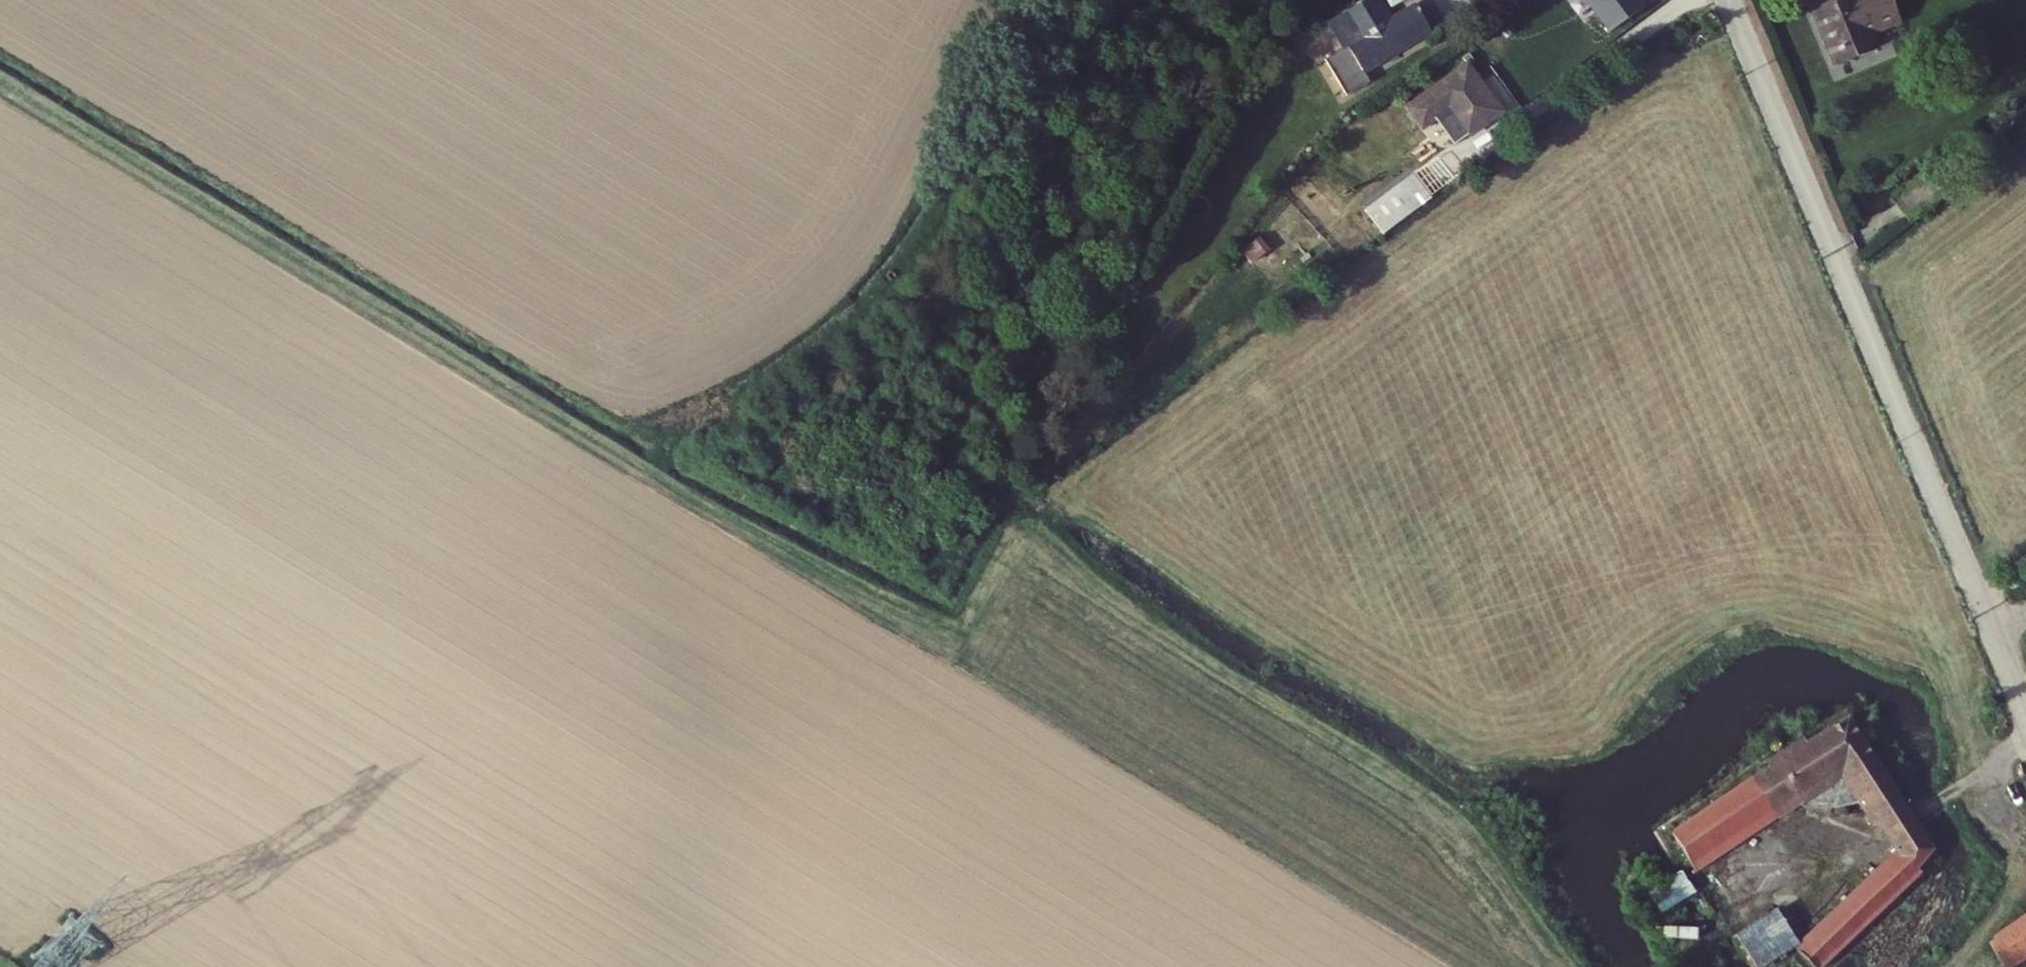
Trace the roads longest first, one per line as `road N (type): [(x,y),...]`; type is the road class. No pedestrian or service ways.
road 1 (residential): [(2025,711),(1728,0)]

